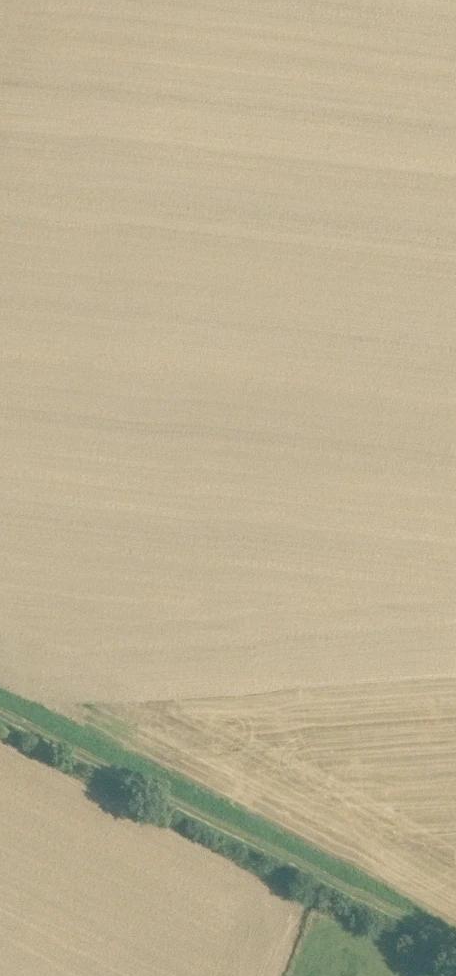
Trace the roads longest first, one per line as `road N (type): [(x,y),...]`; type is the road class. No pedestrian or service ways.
road 1 (track): [(0,719),(455,949)]

